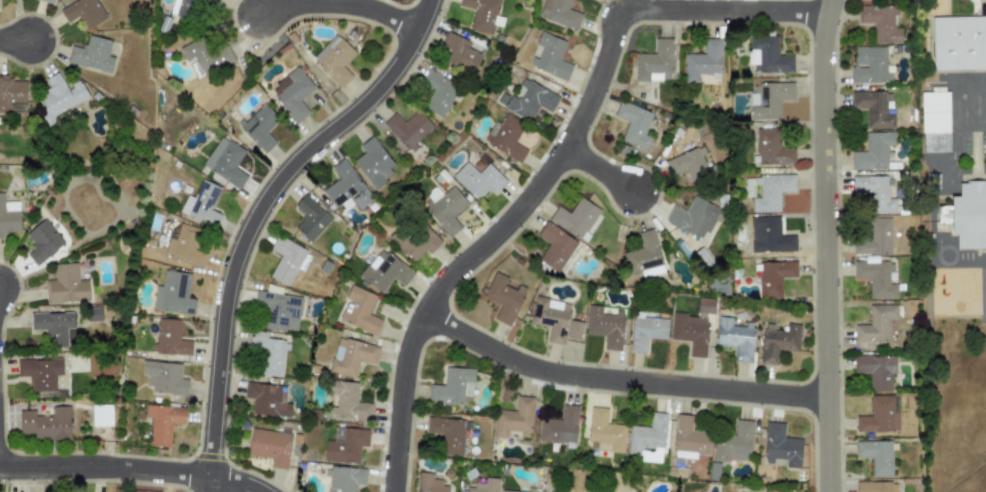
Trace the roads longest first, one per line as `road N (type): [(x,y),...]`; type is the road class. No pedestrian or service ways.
road 1 (residential): [(827,13),(619,8),(596,84),(564,149),(523,204),(445,281),(416,328),(404,366),(393,491)]
road 2 (residential): [(417,31),(381,86),(300,156),(250,224),(226,291),(209,477)]
road 3 (residential): [(830,0),(821,54),(828,491)]
road 4 (residential): [(424,313),(550,373),(826,399)]
road 5 (residential): [(417,31),(348,4),(289,5),(258,15)]

